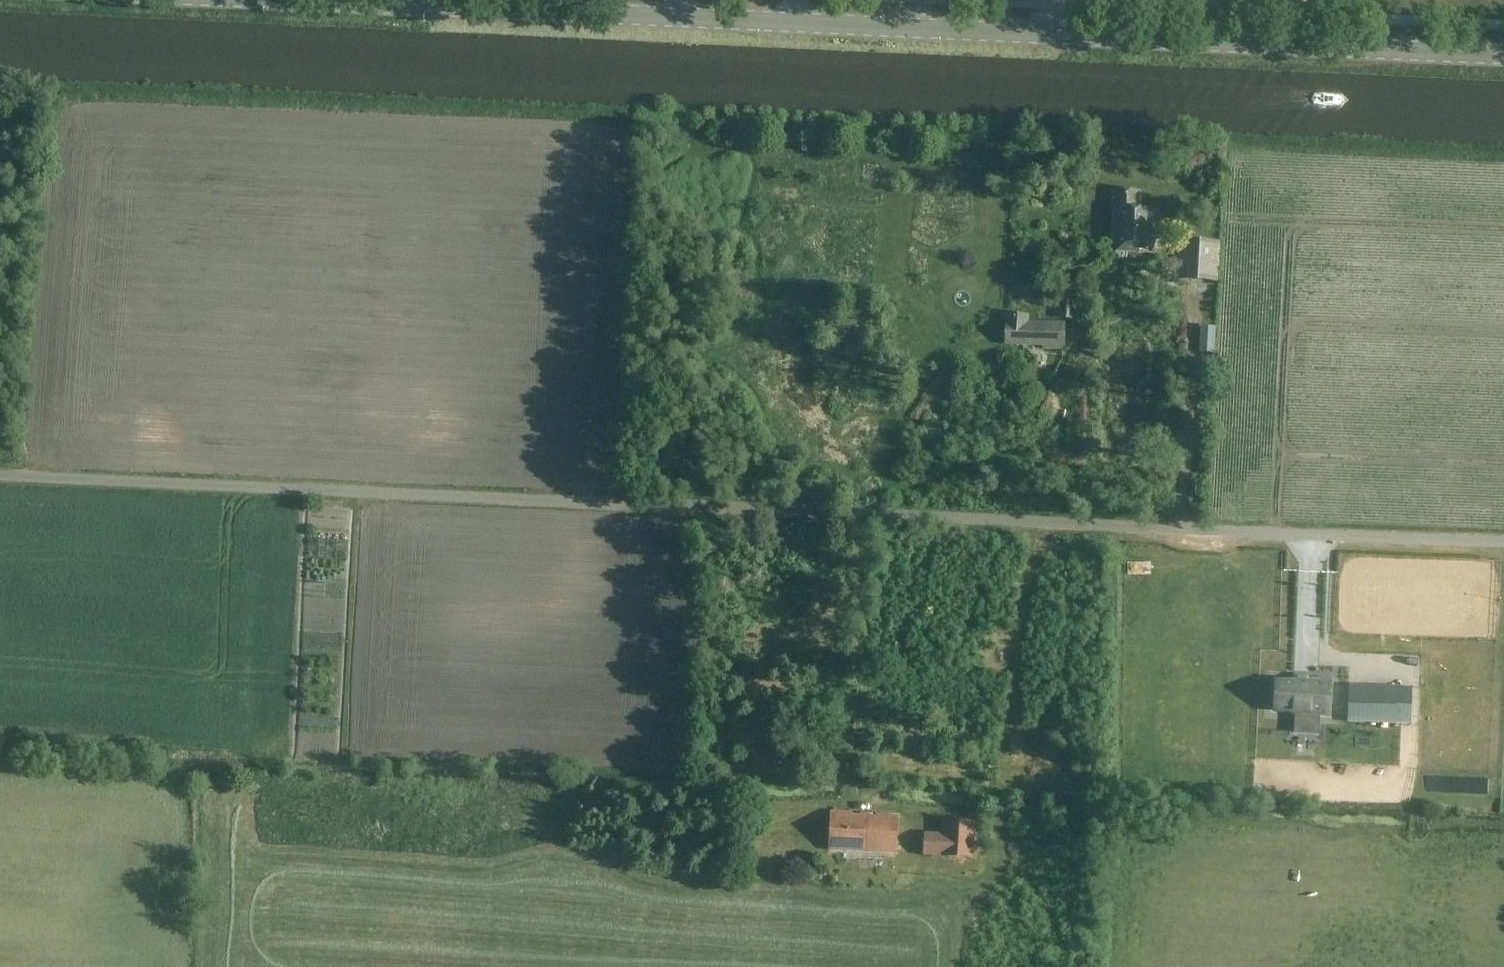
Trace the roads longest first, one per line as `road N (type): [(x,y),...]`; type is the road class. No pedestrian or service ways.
road 1 (unclassified): [(1503,541),(0,473)]
road 2 (tertiary): [(1503,51),(296,0)]

